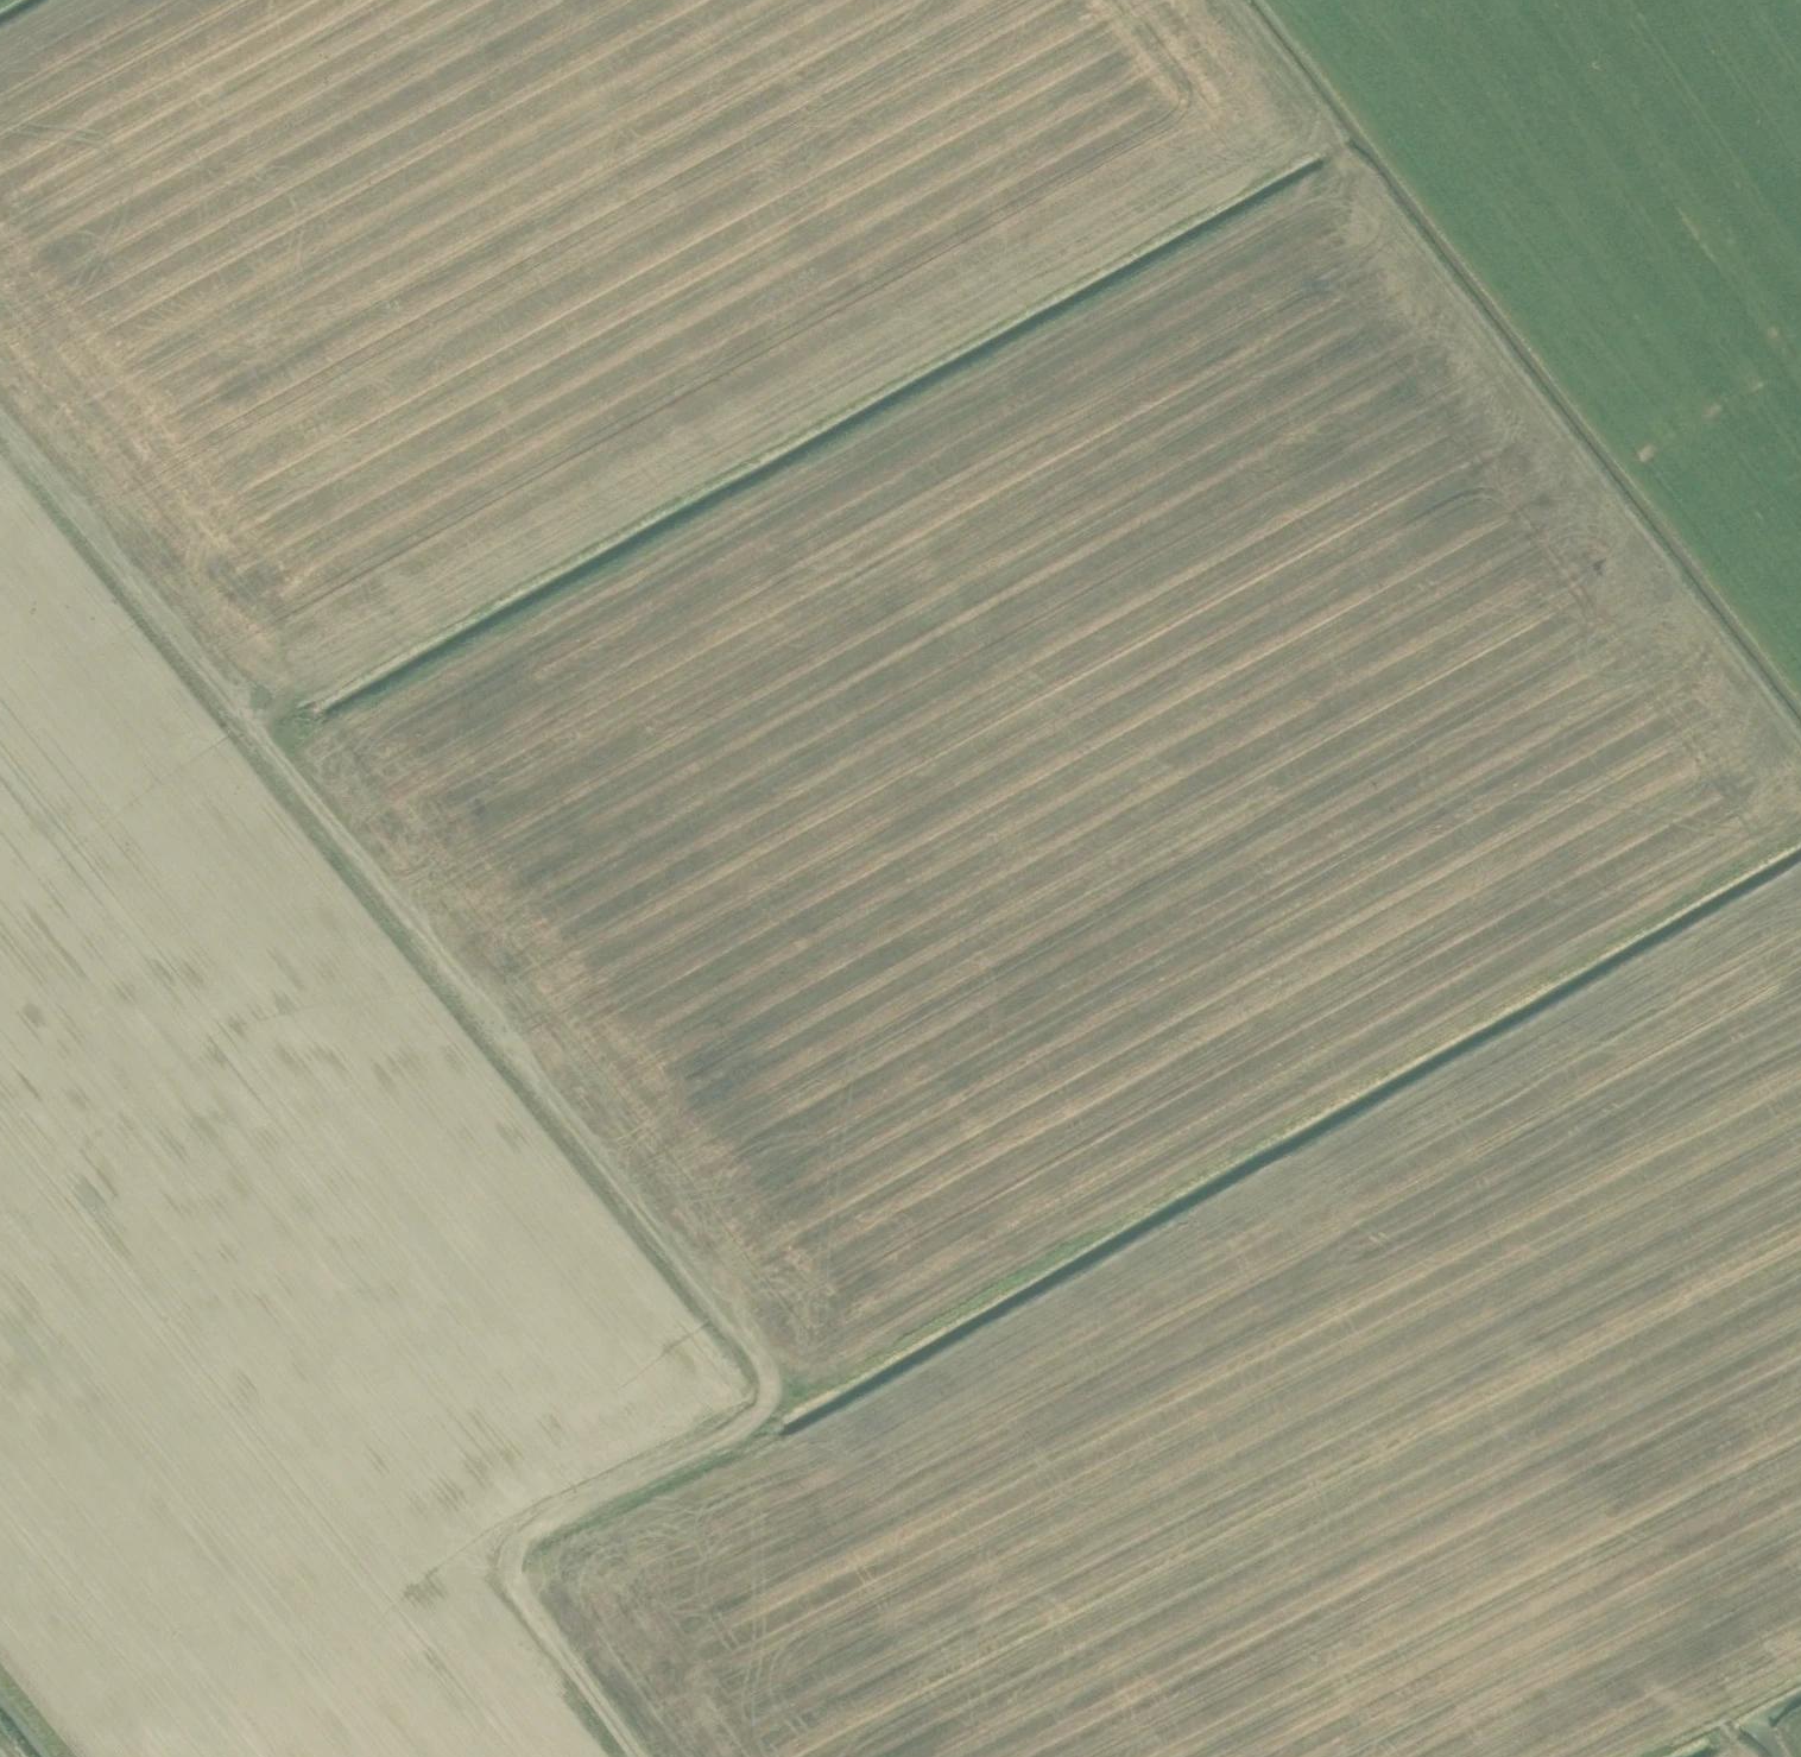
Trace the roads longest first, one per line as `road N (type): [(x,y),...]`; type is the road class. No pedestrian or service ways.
road 1 (track): [(631,1756),(513,1574),(524,1546),(541,1534),(758,1421),(767,1381),(0,430)]

